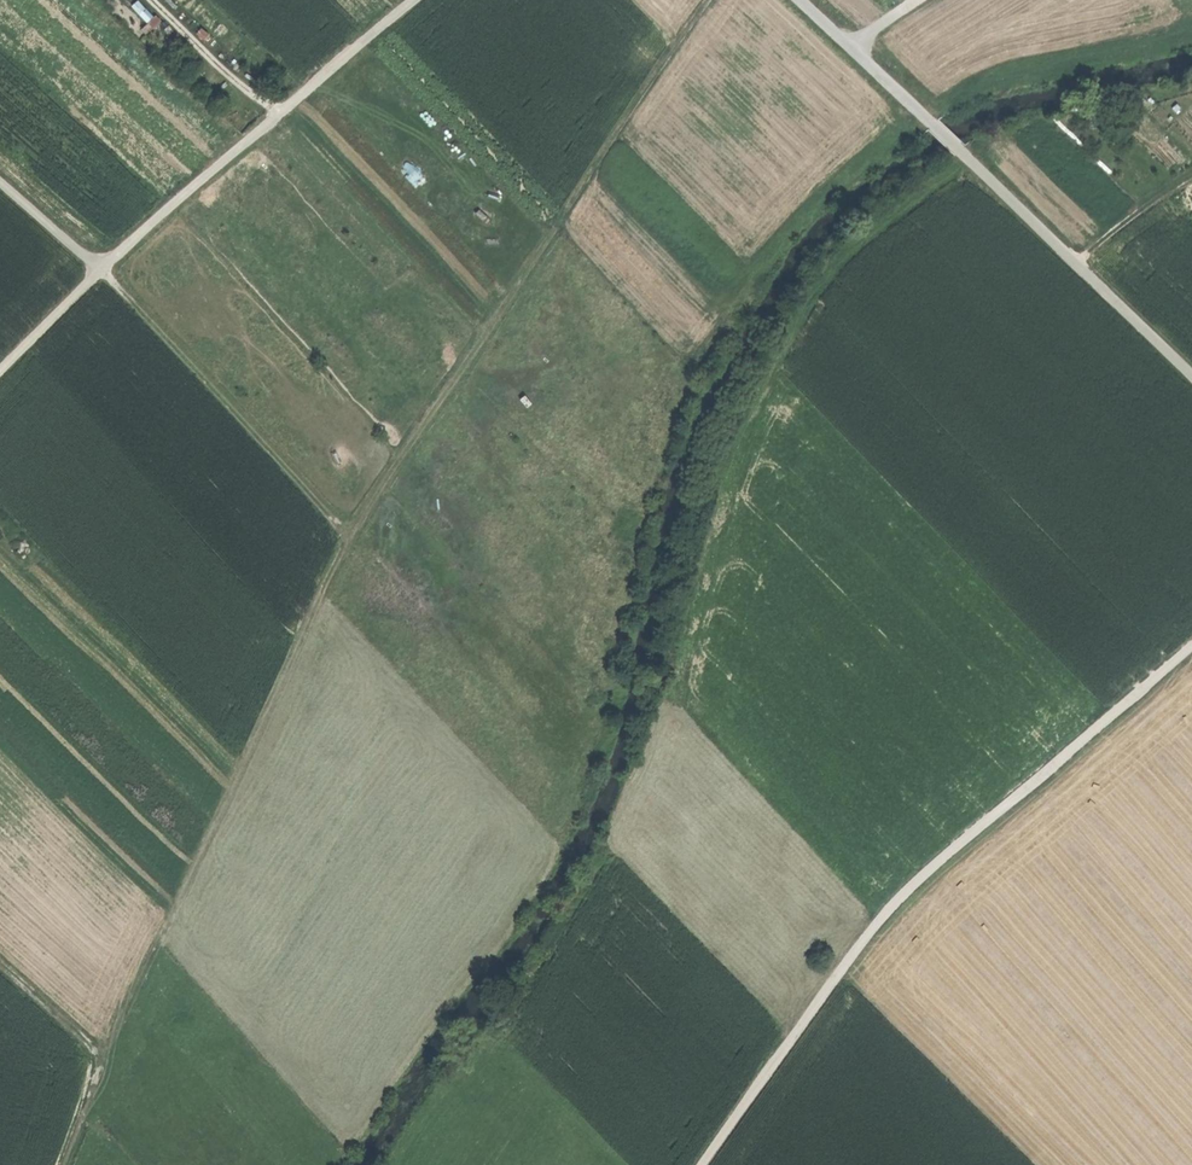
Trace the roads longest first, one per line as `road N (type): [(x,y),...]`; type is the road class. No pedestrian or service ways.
road 1 (track): [(707,1164),(925,875),(1191,649)]
road 2 (track): [(0,960),(103,1053),(65,1164)]
road 3 (track): [(1191,179),(1076,265)]
road 4 (track): [(99,268),(0,370)]

